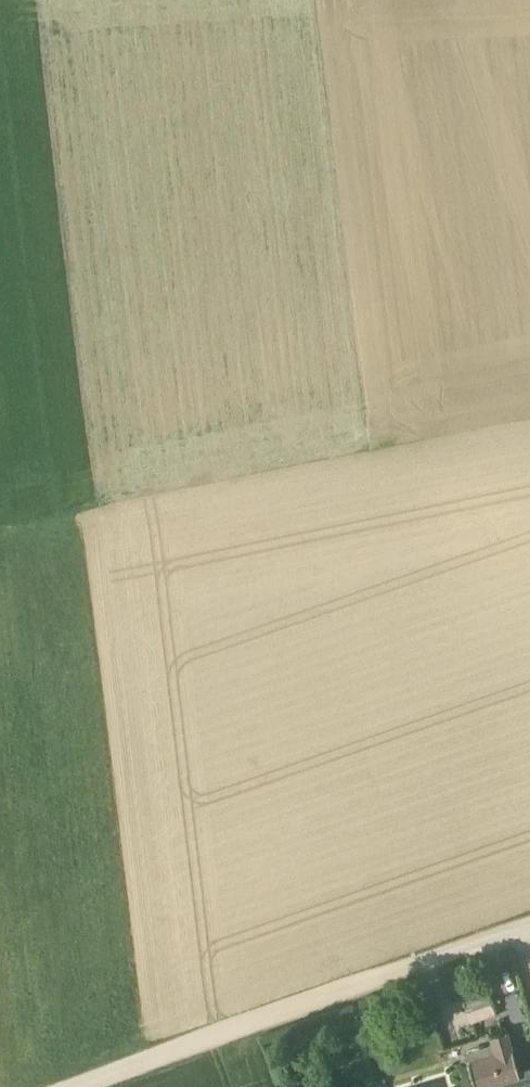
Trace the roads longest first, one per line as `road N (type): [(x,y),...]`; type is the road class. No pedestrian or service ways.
road 1 (track): [(415,965),(77,1086)]
road 2 (residential): [(415,965),(529,925)]

